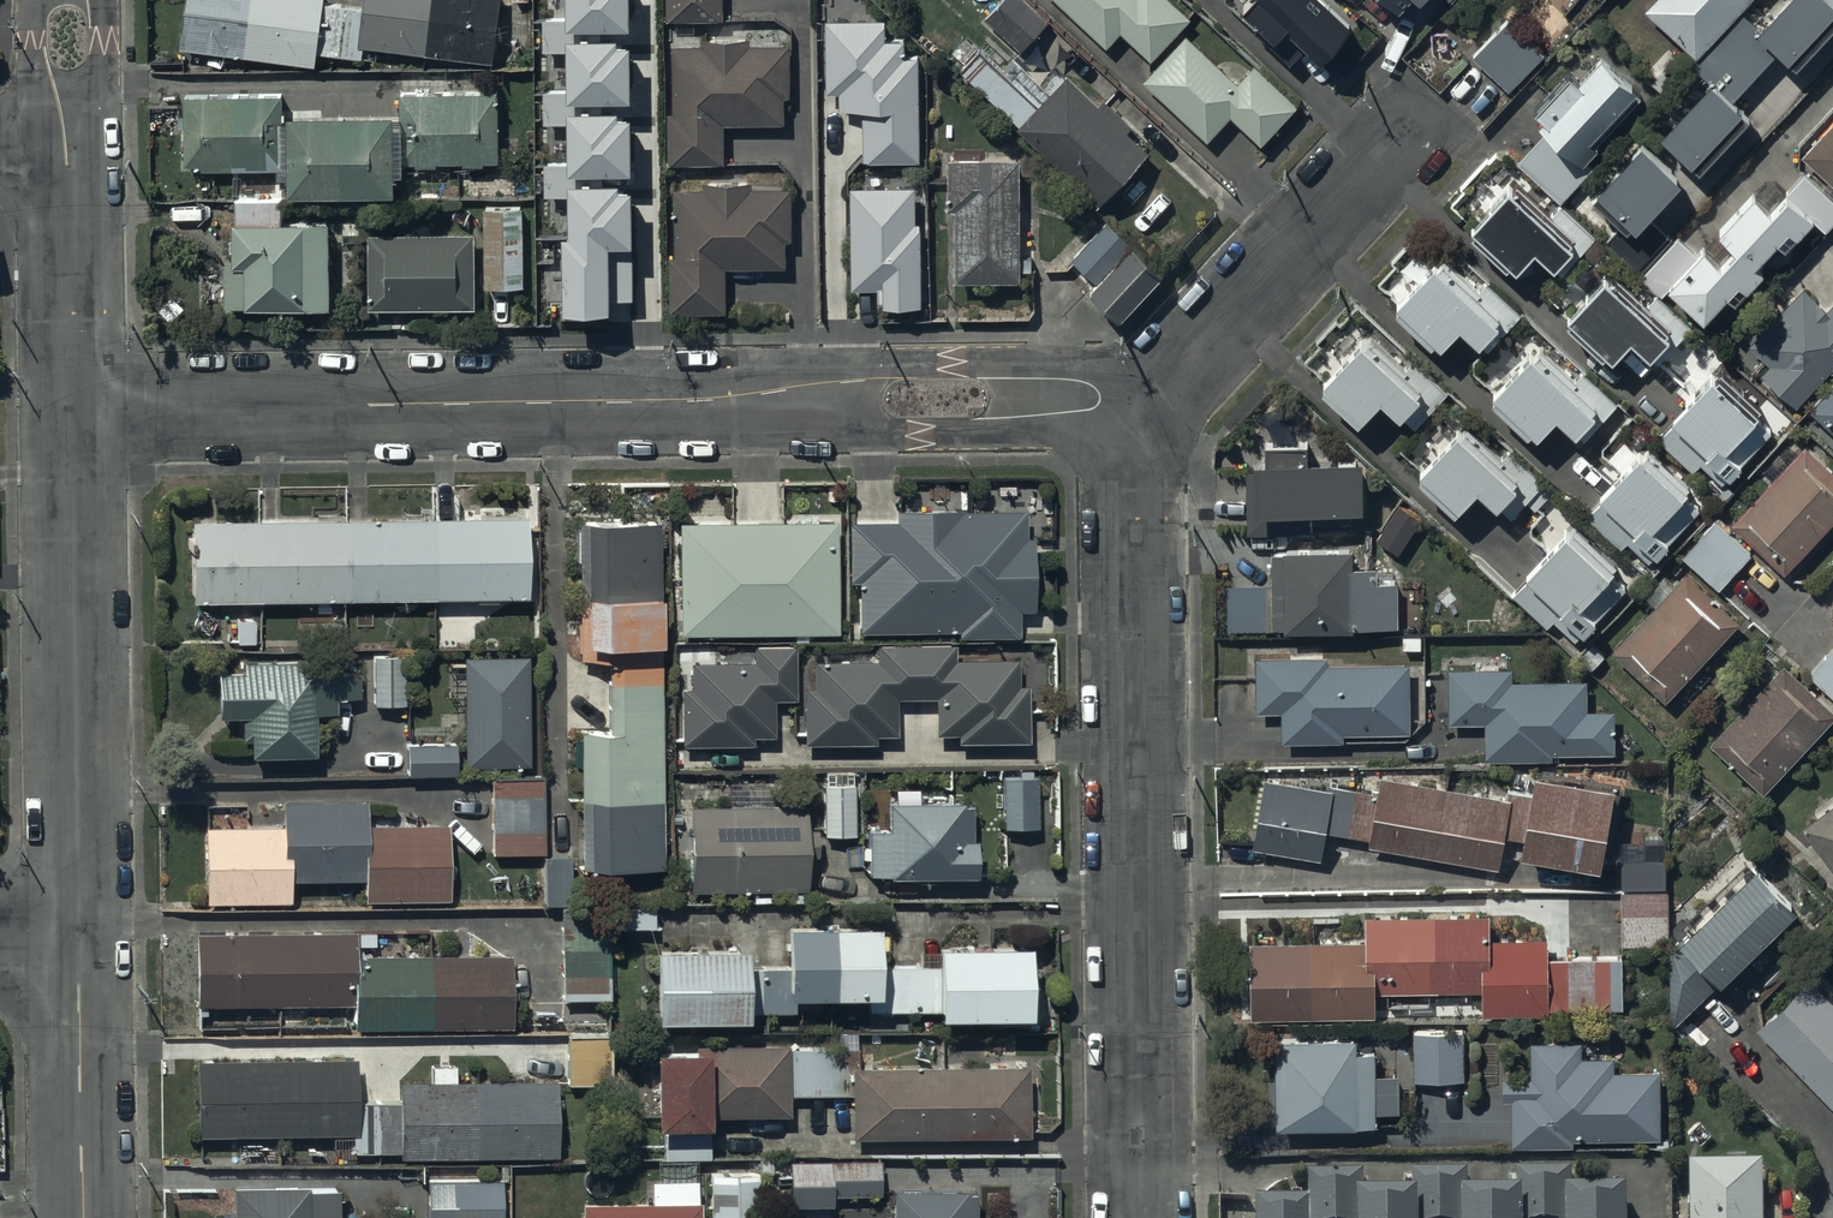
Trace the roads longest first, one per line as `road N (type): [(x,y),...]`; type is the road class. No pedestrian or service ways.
road 1 (residential): [(72,408),(1138,397)]
road 2 (residential): [(1141,1217),(1138,397)]
road 3 (unclassified): [(80,933),(72,408)]
road 4 (residential): [(1138,397),(1404,147)]
road 5 (unclassified): [(83,1217),(80,933)]
road 6 (unclassified): [(72,408),(72,146)]
road 7 (unclassified): [(72,146),(69,0)]

